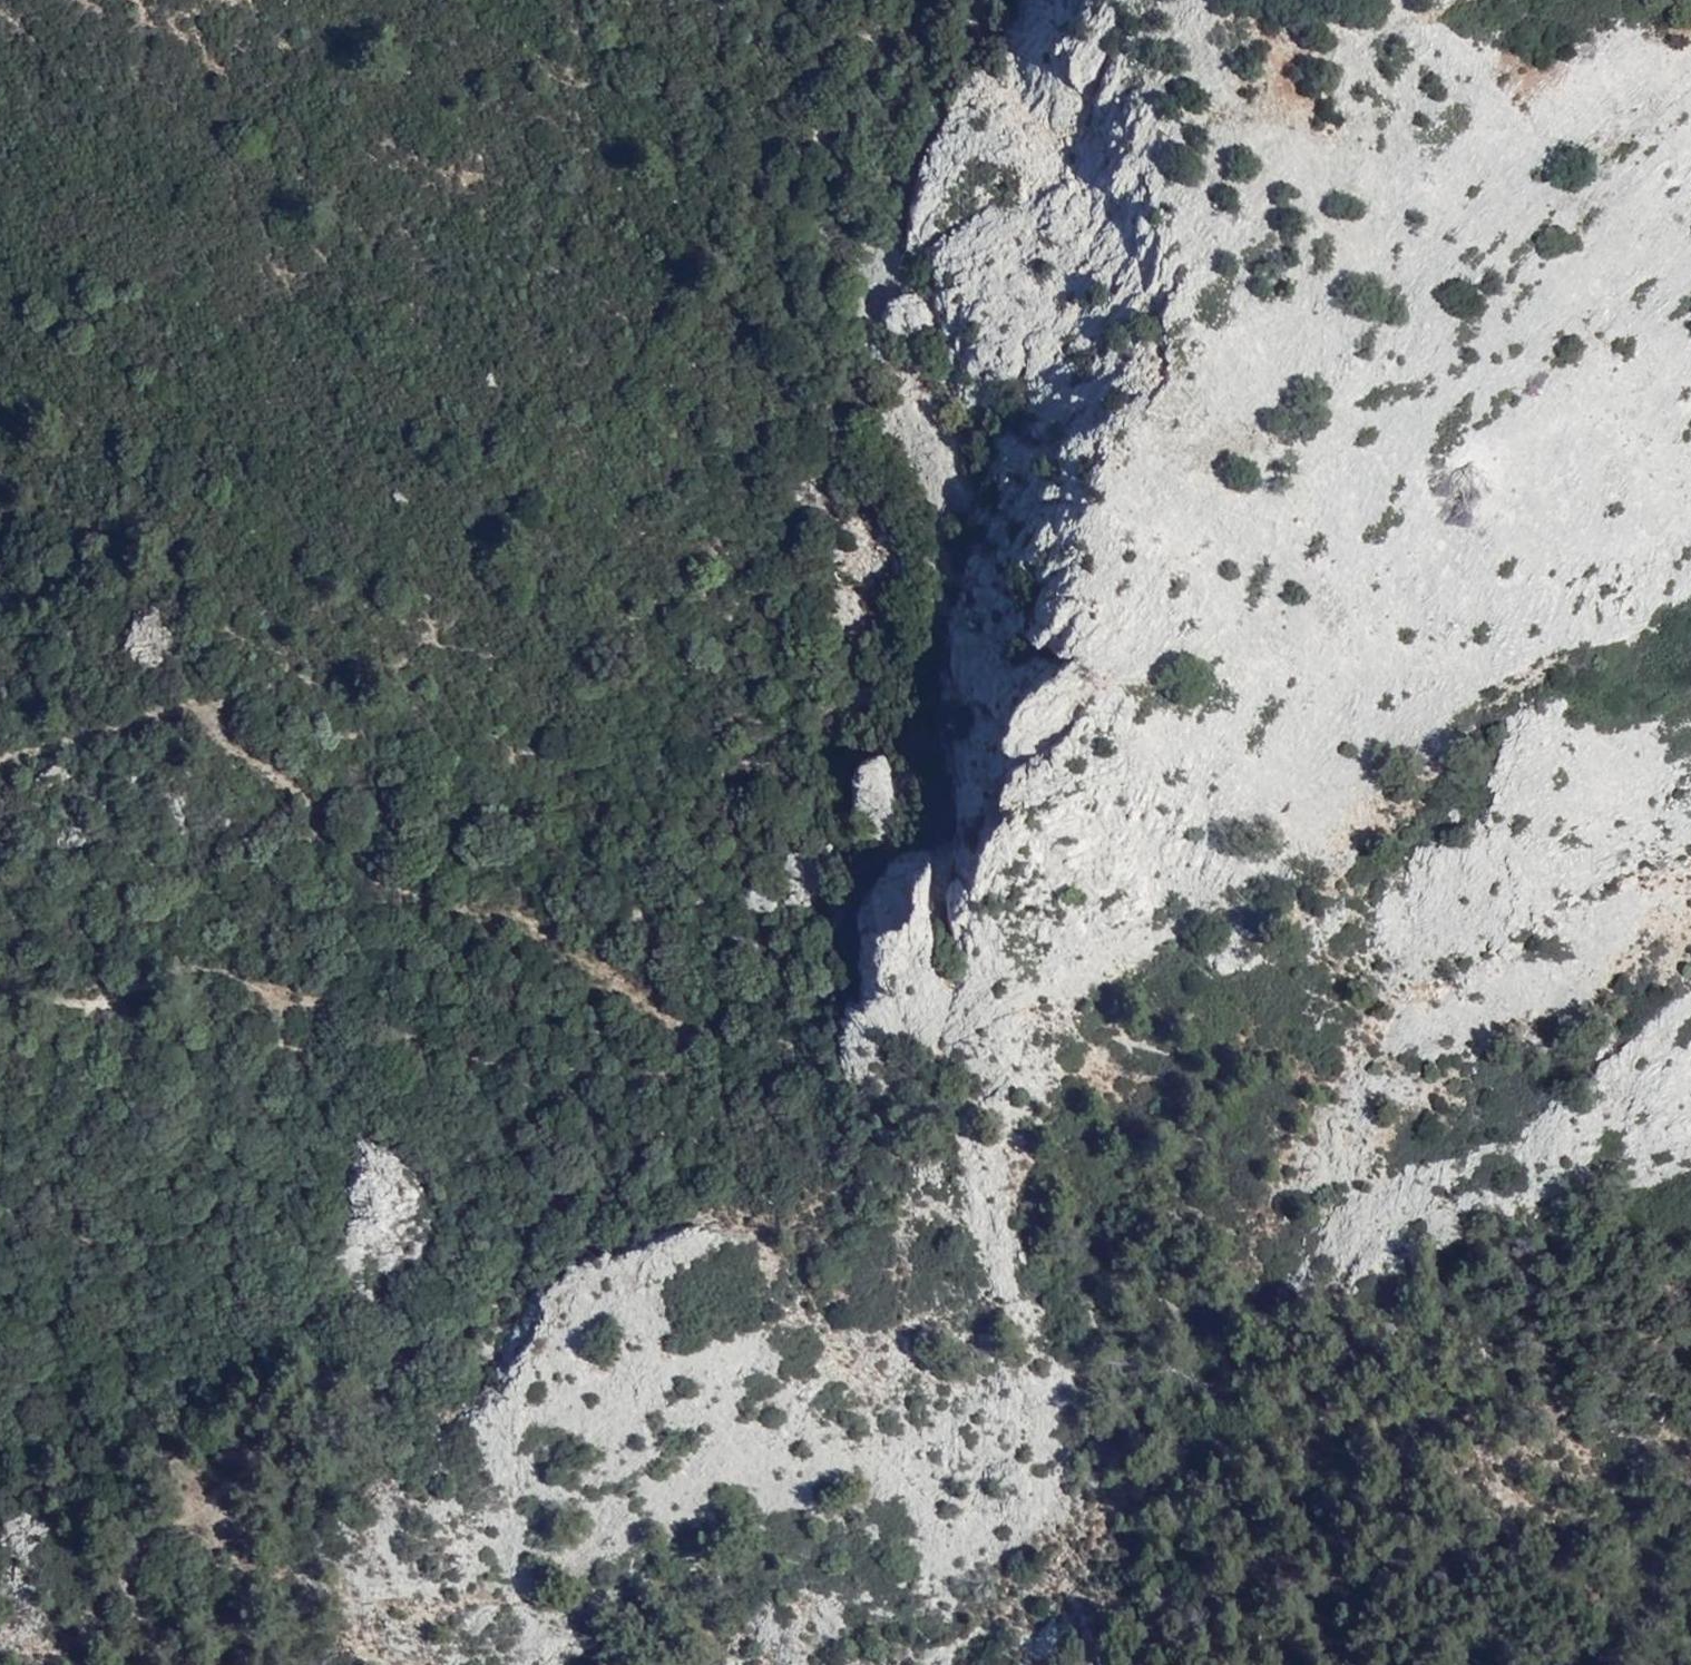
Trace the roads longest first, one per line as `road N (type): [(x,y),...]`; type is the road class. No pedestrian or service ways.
road 1 (track): [(0,991),(86,1004),(169,973),(209,967),(370,1025),(491,1053),(593,1094),(634,1084),(670,1058),(665,1011),(578,951),(461,904),(375,892),(227,754),(191,706),(0,761)]
road 2 (track): [(174,1664),(119,1584),(133,1536),(232,1460)]

